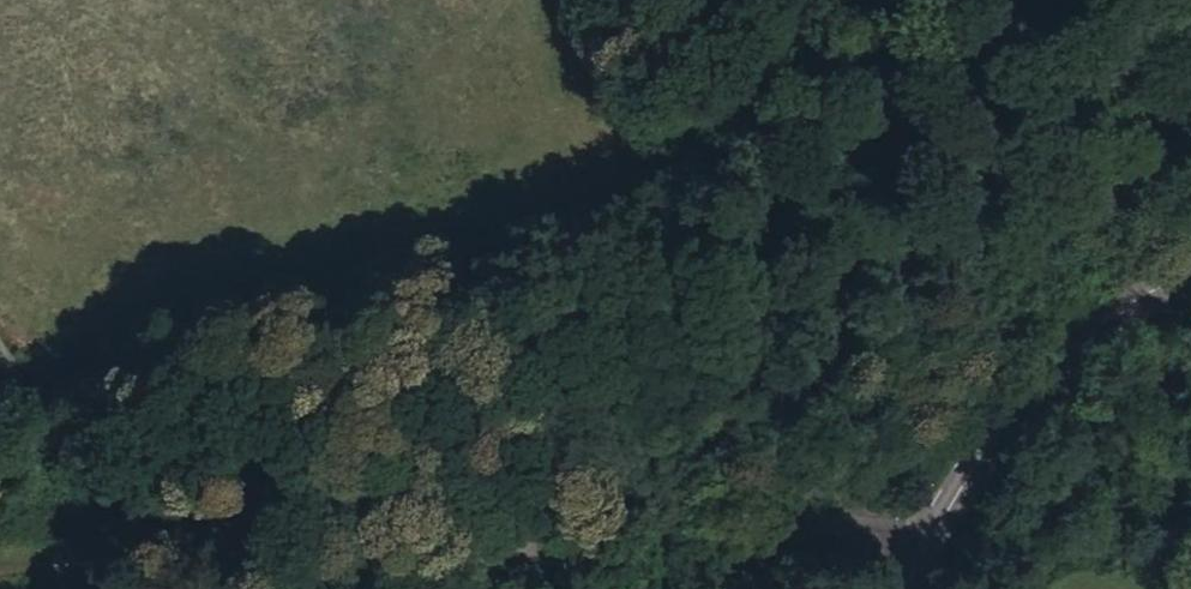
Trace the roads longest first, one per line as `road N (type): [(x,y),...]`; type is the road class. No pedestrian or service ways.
road 1 (track): [(198,548),(303,567),(710,547),(928,523)]
road 2 (secondary): [(1190,271),(1141,286),(1065,340),(928,523),(894,588)]
road 3 (track): [(0,351),(34,395),(198,548)]

